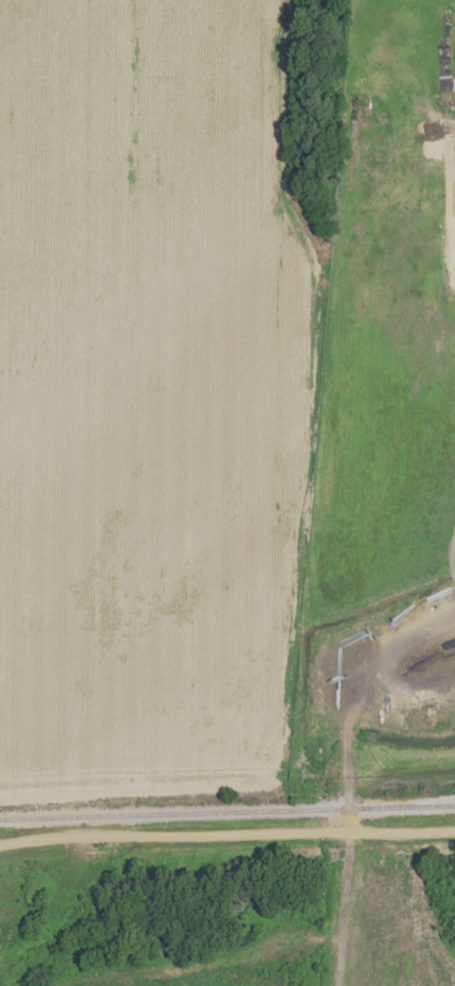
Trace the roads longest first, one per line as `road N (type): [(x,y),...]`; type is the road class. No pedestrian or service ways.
road 1 (residential): [(454,828),(0,843)]

